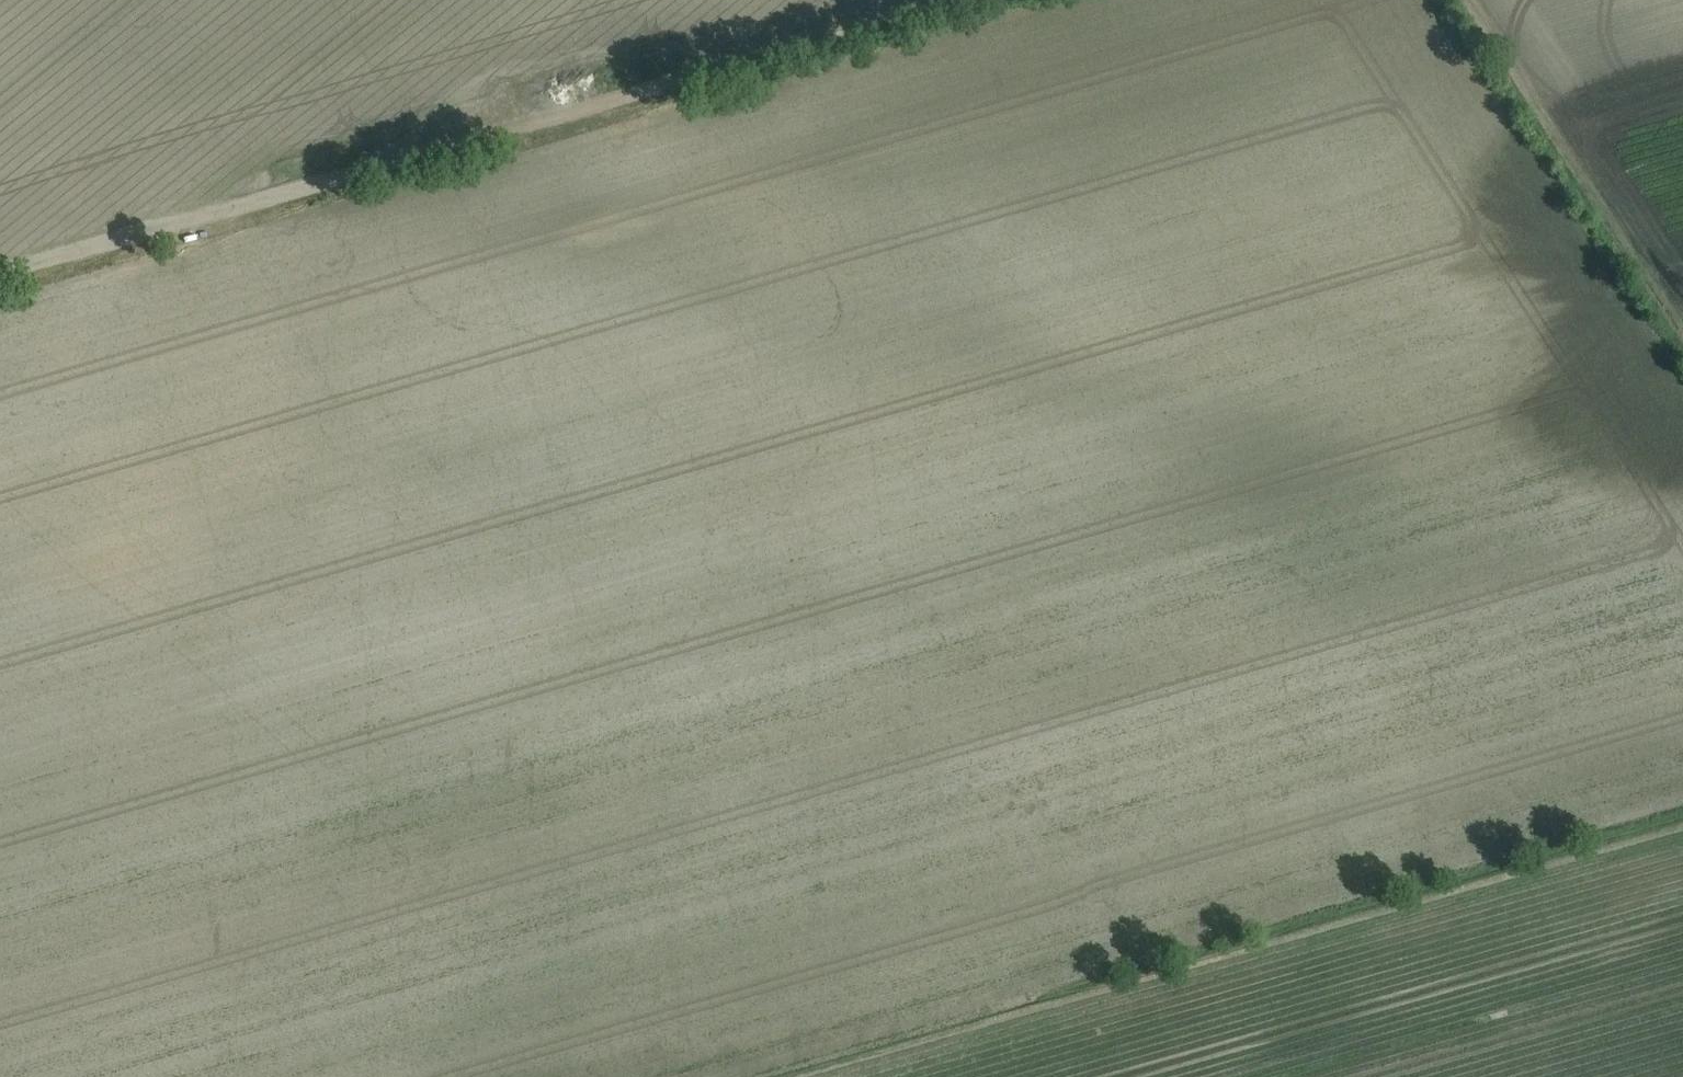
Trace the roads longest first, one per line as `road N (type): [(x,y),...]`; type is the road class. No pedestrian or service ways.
road 1 (track): [(0,274),(949,0)]
road 2 (track): [(1473,0),(1682,338)]

